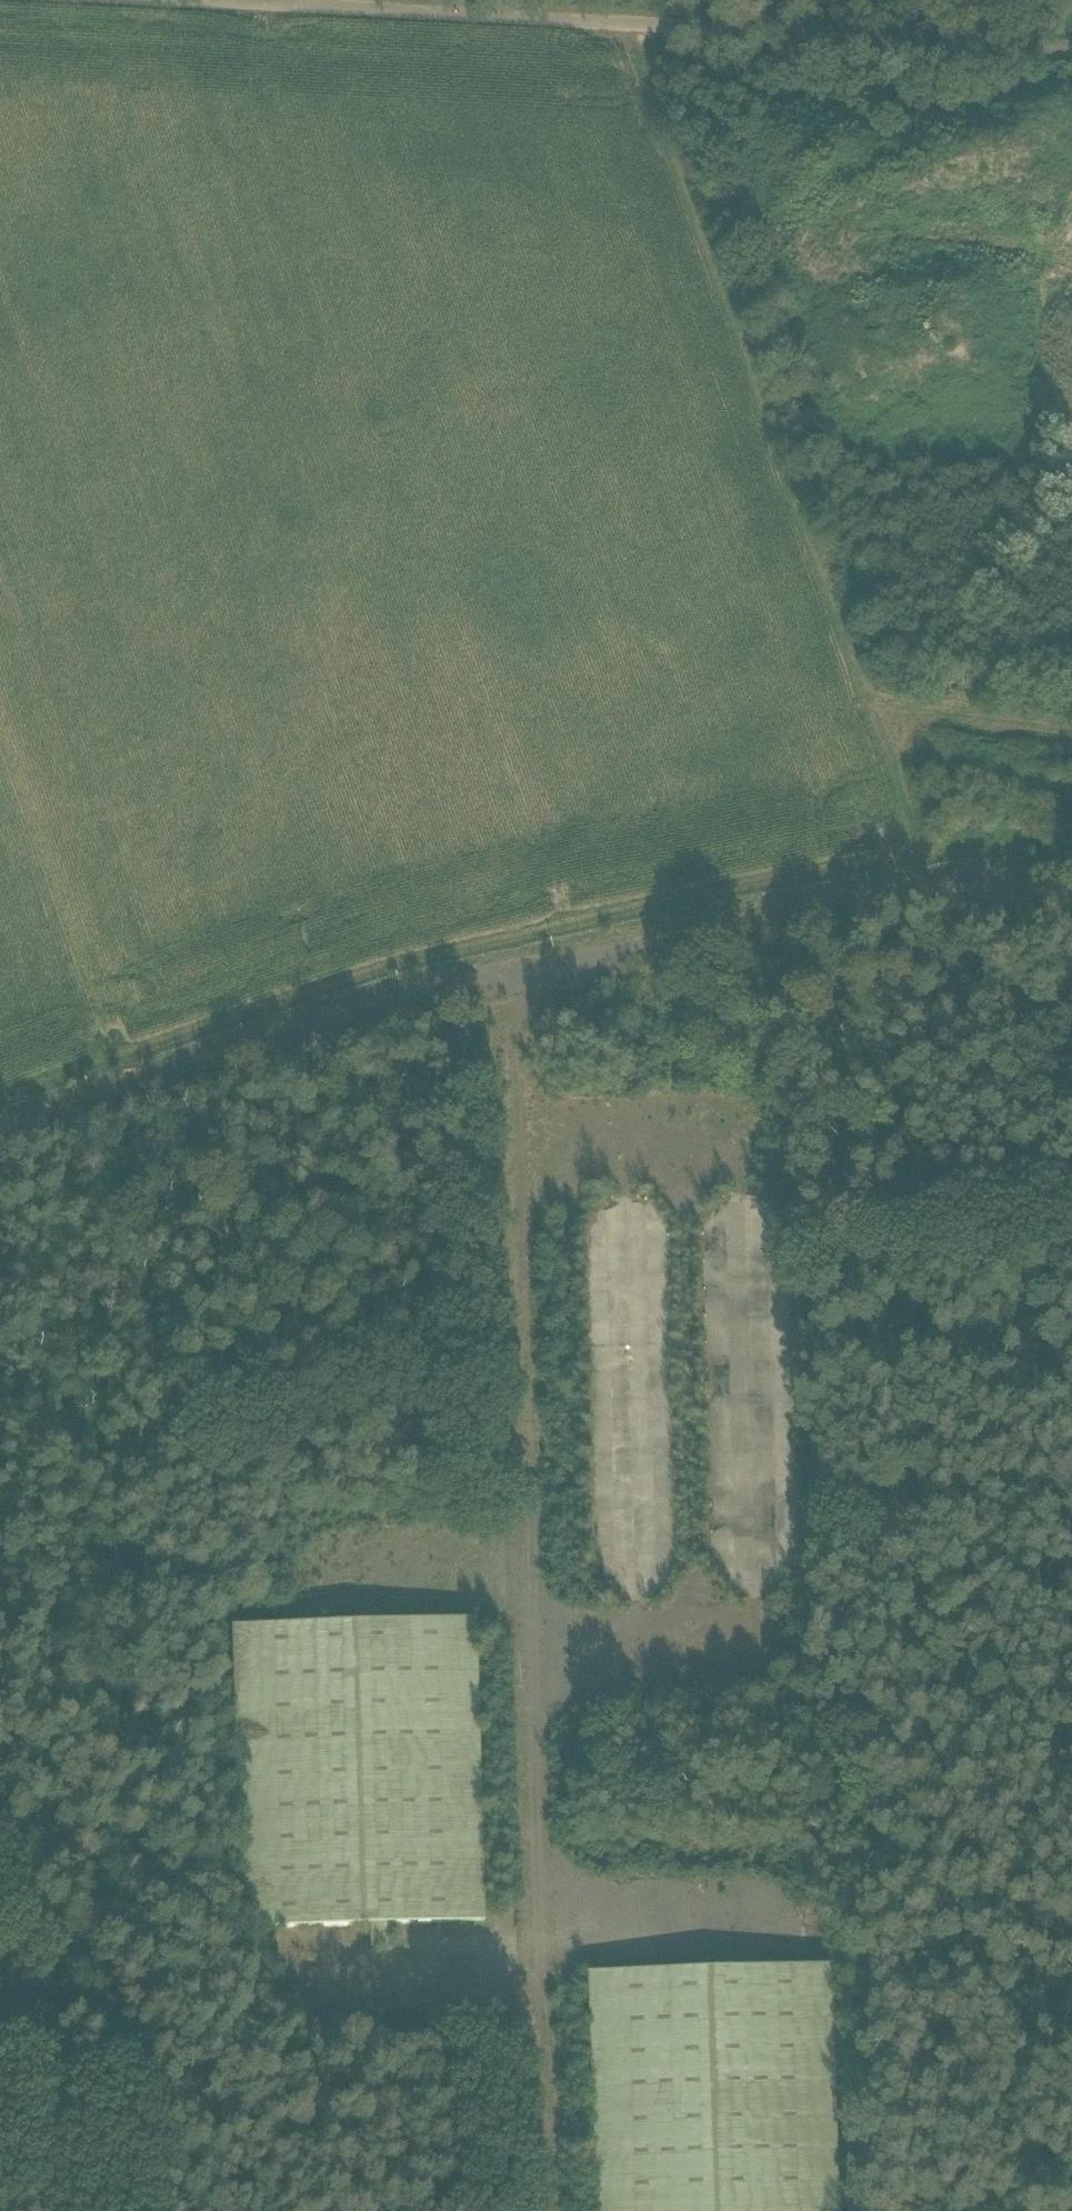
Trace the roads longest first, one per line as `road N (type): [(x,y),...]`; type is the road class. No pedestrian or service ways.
road 1 (unclassified): [(135,0),(640,23),(1071,54)]
road 2 (track): [(0,1101),(401,965),(707,893),(883,864)]
road 3 (track): [(640,23),(639,64),(900,801),(904,822),(883,864)]
road 4 (track): [(868,712),(1071,735)]
road 5 (track): [(883,864),(1071,847)]

